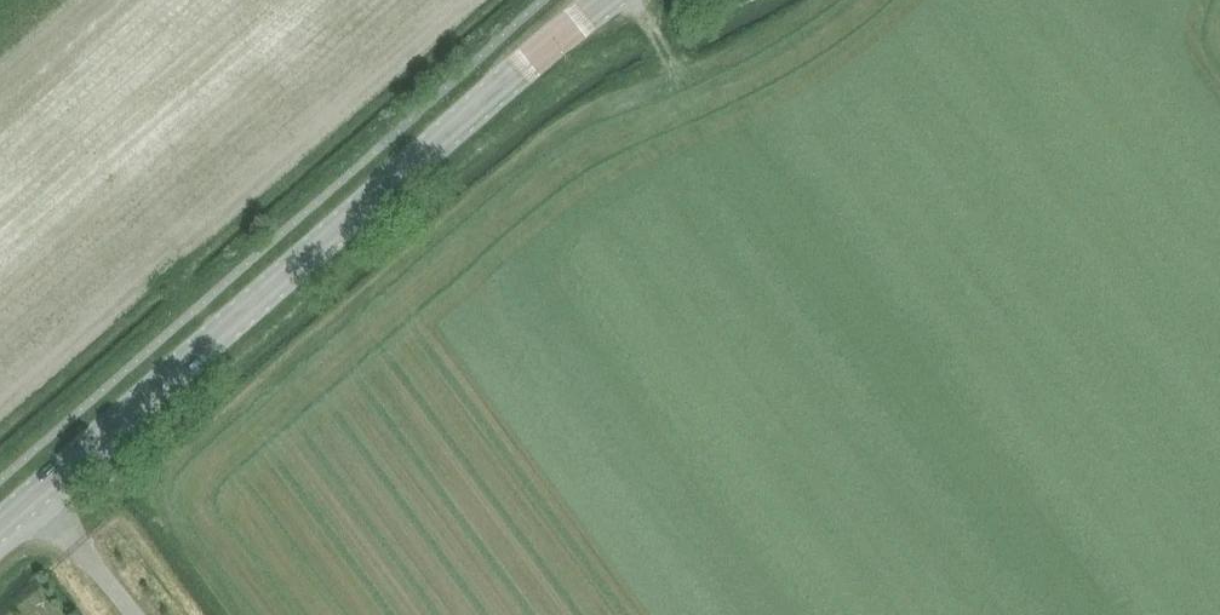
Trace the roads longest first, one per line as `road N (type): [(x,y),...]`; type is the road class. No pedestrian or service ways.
road 1 (tertiary): [(0,528),(604,0)]

